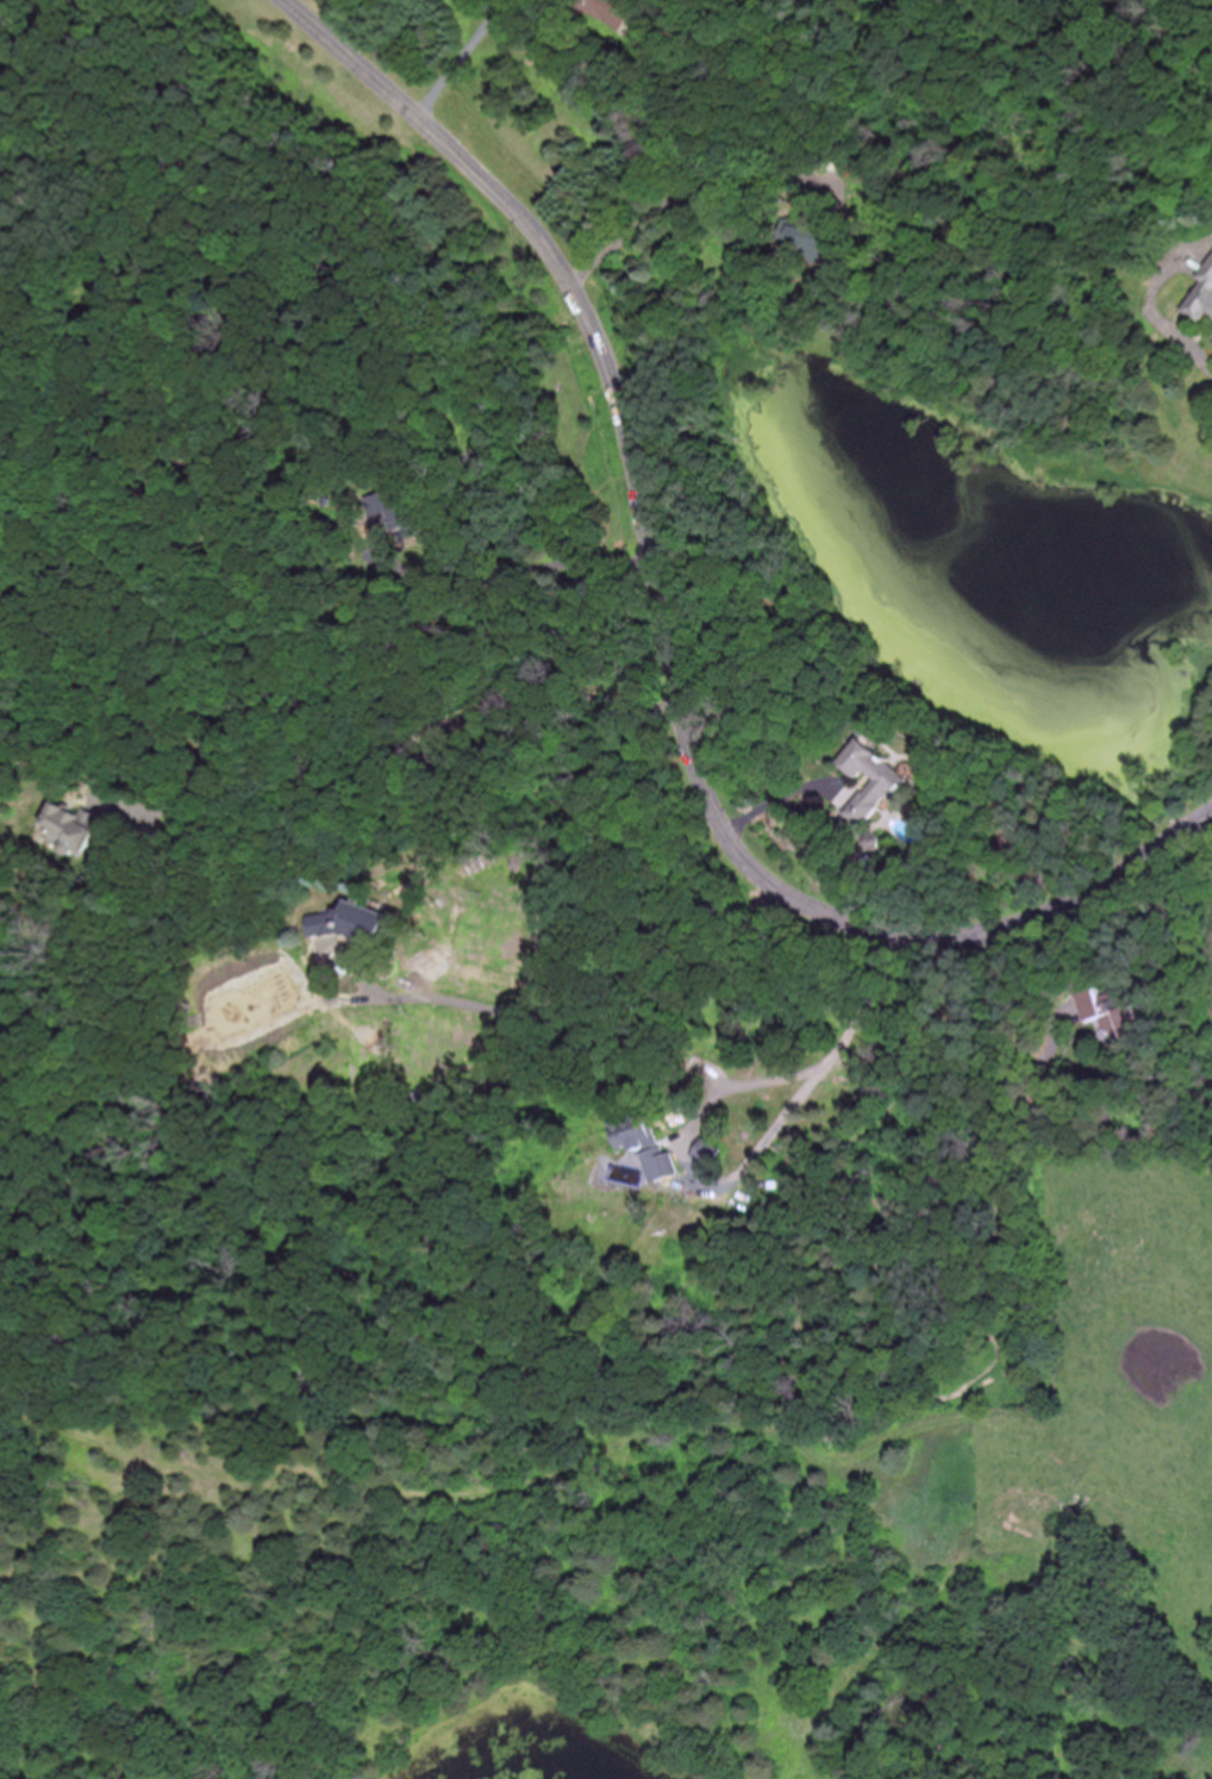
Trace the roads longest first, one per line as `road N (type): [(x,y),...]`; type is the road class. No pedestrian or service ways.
road 1 (residential): [(290,0),(499,191),(542,239),(579,301),(617,386),(635,454),(671,726),(710,820),(777,904),(863,940),(944,951),(992,948),(1105,891),(1211,809)]

